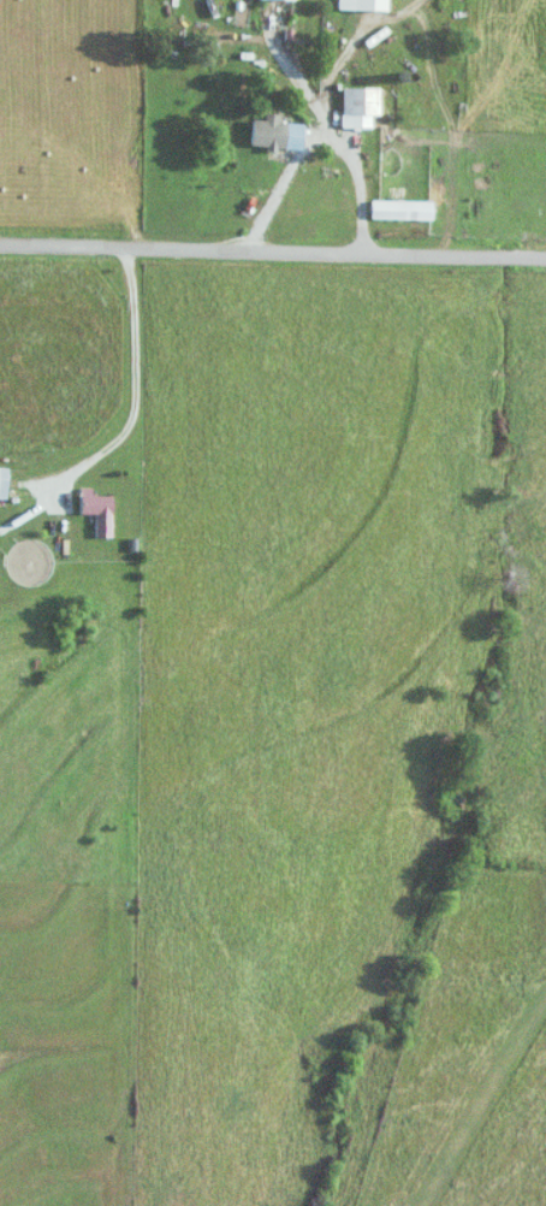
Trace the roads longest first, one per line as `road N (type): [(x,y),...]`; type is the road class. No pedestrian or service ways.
road 1 (residential): [(545,260),(0,245)]

